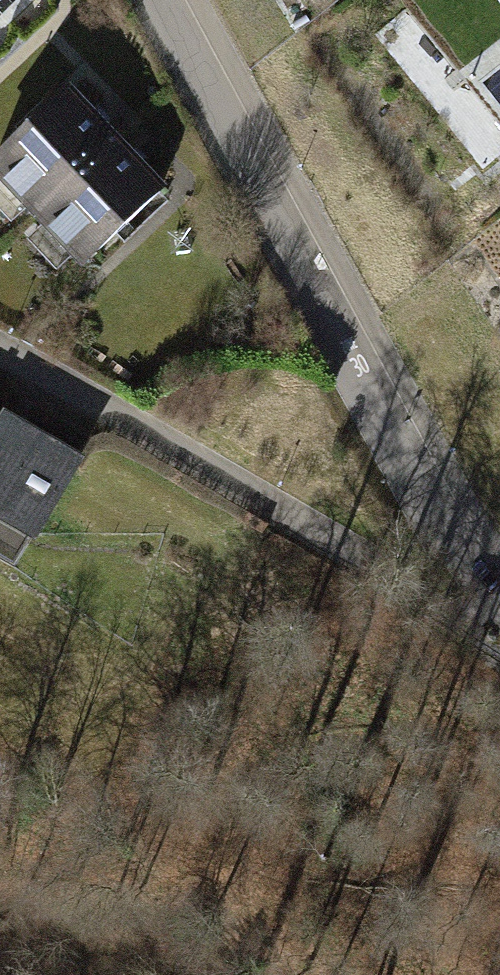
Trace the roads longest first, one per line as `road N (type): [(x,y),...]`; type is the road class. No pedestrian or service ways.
road 1 (residential): [(157,0),(412,473),(499,603)]
road 2 (residential): [(0,354),(336,547)]

